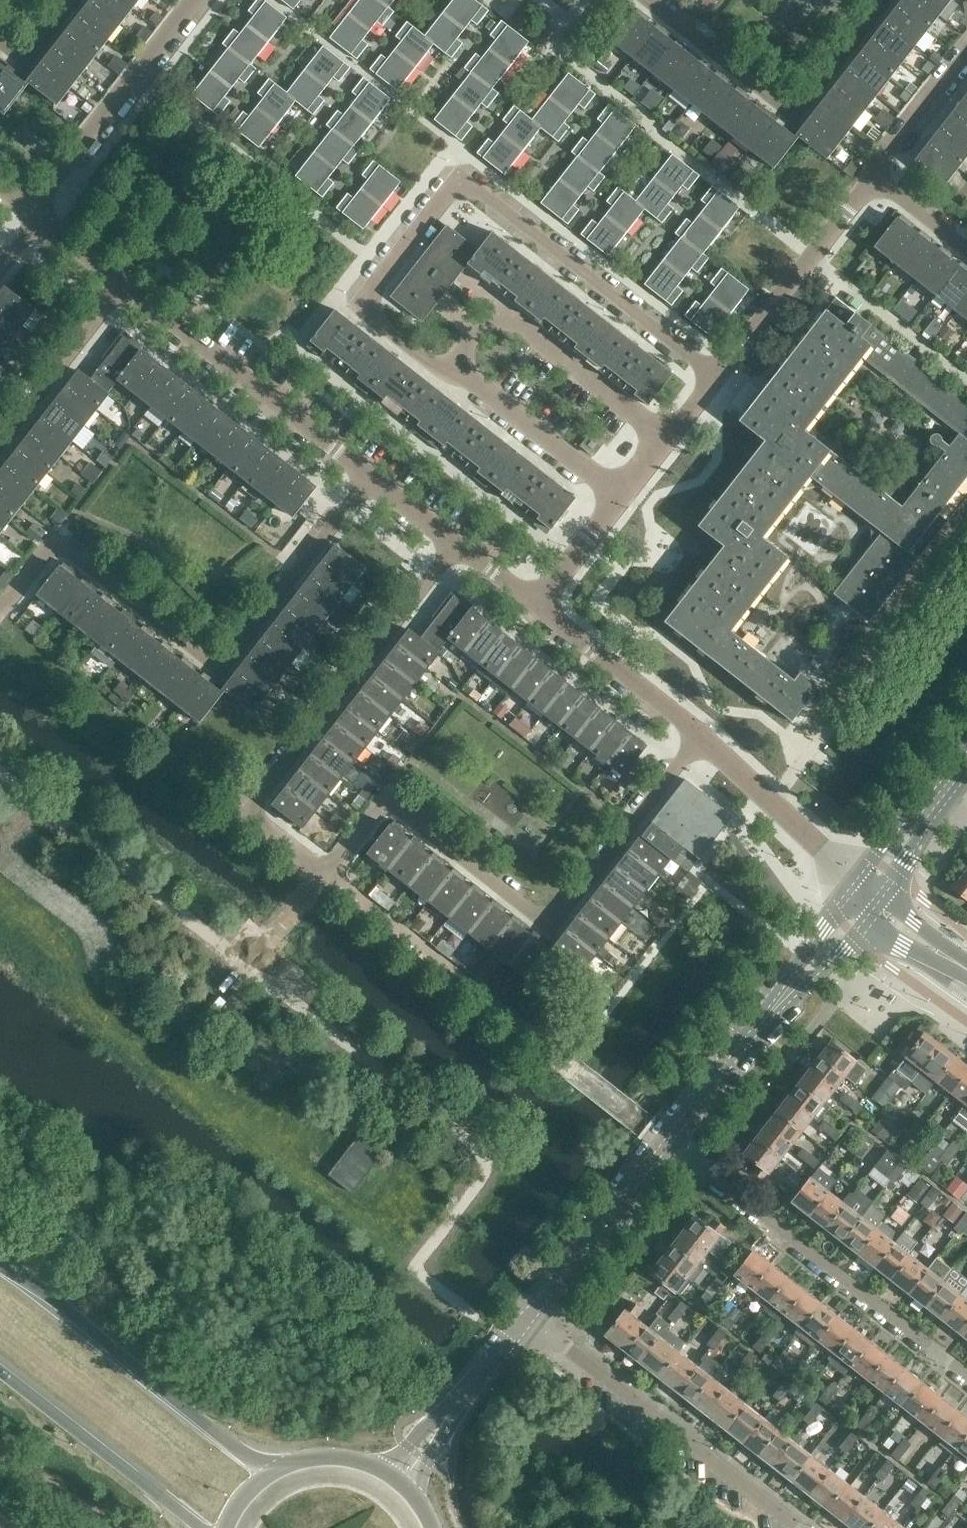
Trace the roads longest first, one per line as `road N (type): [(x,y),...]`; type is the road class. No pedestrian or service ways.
road 1 (residential): [(321,873),(381,796),(546,923),(695,733)]
road 2 (residential): [(0,603),(55,536),(215,663),(368,471)]
road 3 (residential): [(712,370),(466,169),(361,297)]
road 4 (residential): [(321,873),(242,804),(450,536)]
road 5 (residential): [(668,1141),(966,1377)]
road 6 (secondary): [(272,1472),(0,1262)]
road 7 (residential): [(796,1527),(530,1312)]
road 8 (residential): [(617,495),(361,297)]
road 9 (residential): [(654,0),(790,111),(881,0)]
road 10 (unclassified): [(368,471),(126,281)]
road 11 (tertiary): [(668,1141),(855,905)]
road 12 (residential): [(551,1051),(321,873)]
road 13 (residential): [(37,212),(197,0)]
road 14 (residential): [(712,370),(873,170)]
road 15 (secondary): [(0,1371),(201,1527)]
road 16 (tertiary): [(530,1312),(668,1141)]
road 17 (tertiary): [(397,1478),(530,1312)]
road 18 (residential): [(0,440),(126,281)]
road 19 (unclassified): [(695,733),(539,606)]
road 20 (residential): [(617,495),(712,370)]
road 21 (residential): [(873,170),(966,51)]
road 22 (tertiary): [(855,905),(902,946),(966,983)]
road 23 (residential): [(539,606),(617,495)]
road 24 (unclassified): [(771,802),(855,905)]
road 25 (secondary): [(397,1478),(345,1456),(316,1456),(272,1472)]
road 26 (unclassified): [(871,886),(771,802)]
road 27 (tertiary): [(966,962),(871,886)]

